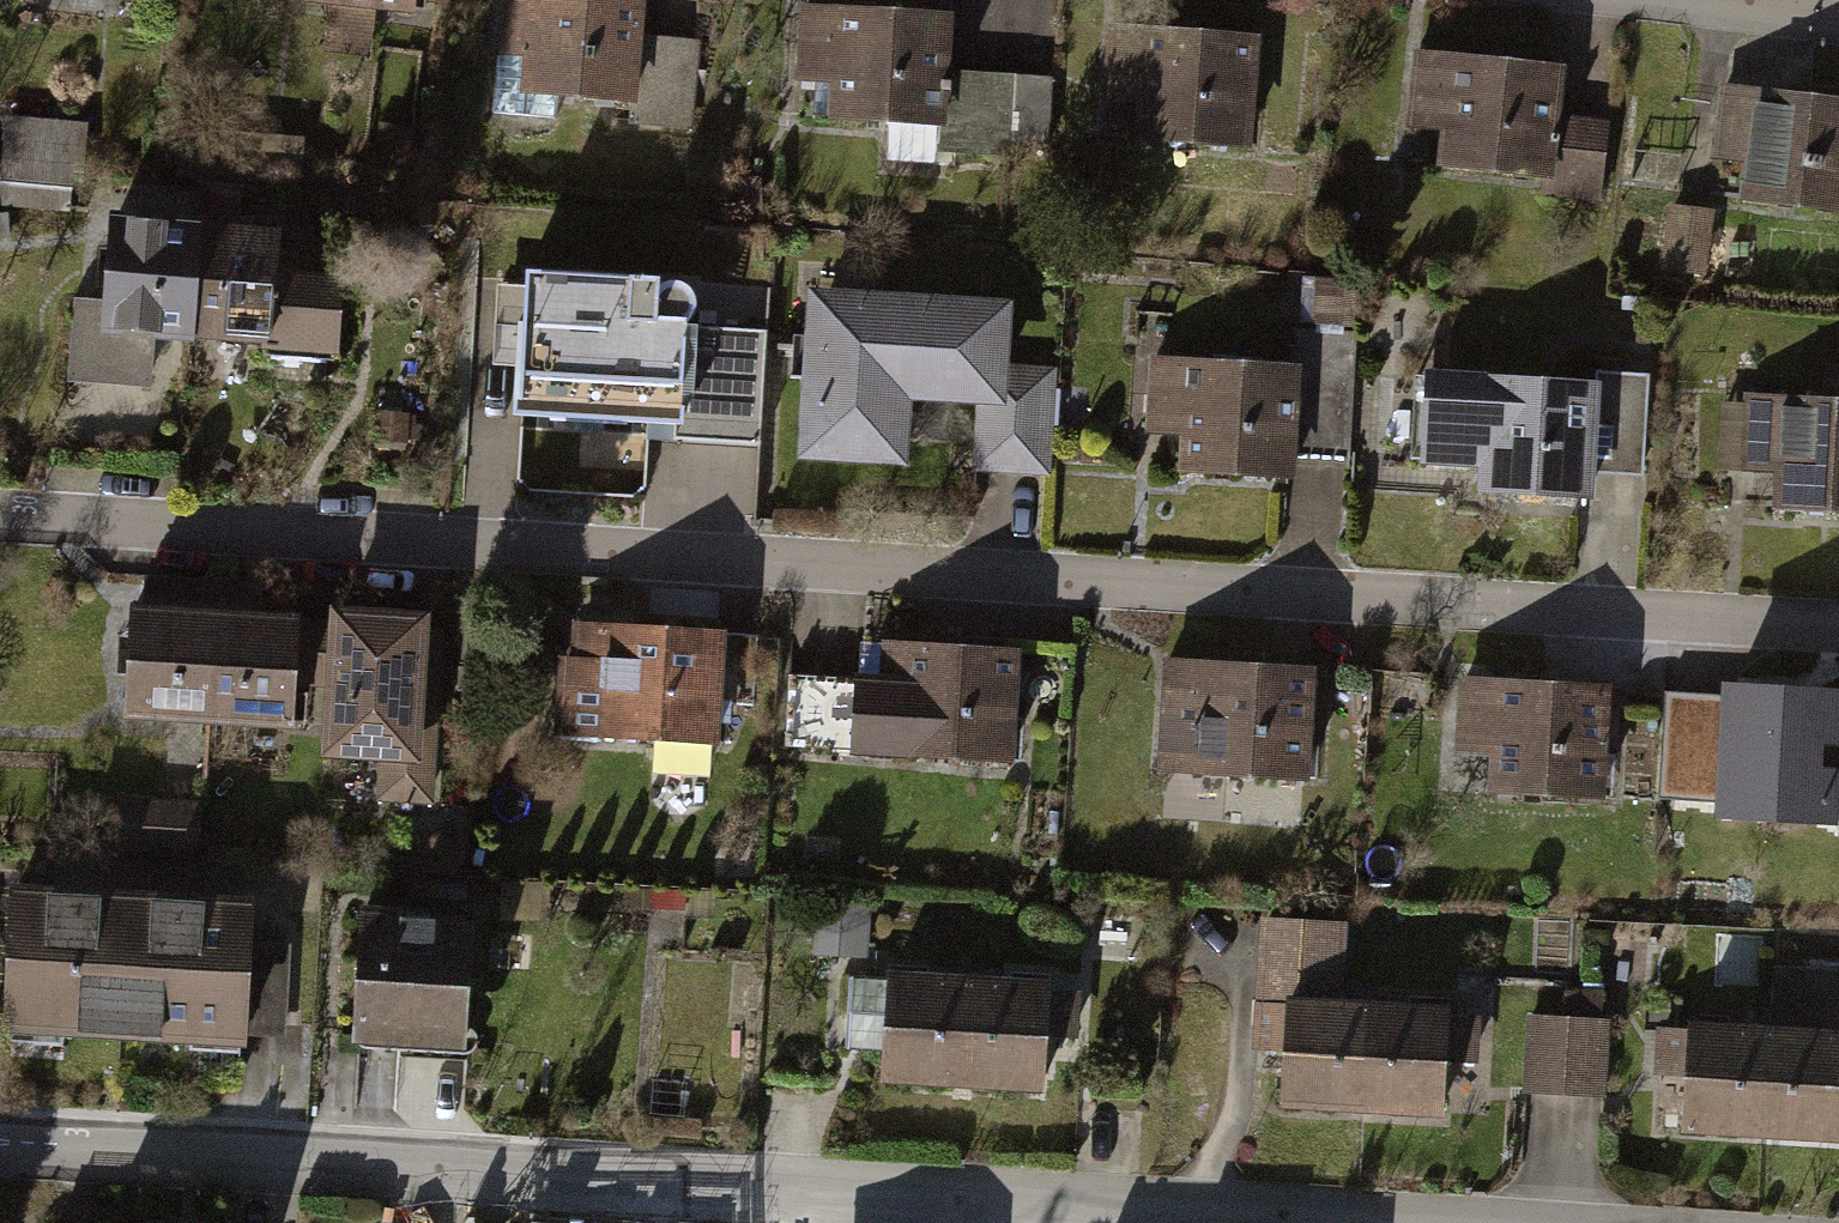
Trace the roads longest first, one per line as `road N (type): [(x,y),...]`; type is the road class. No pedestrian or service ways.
road 1 (residential): [(1838,641),(0,514)]
road 2 (residential): [(0,1149),(1316,1222)]
road 3 (unclassified): [(1689,0),(1838,15)]

